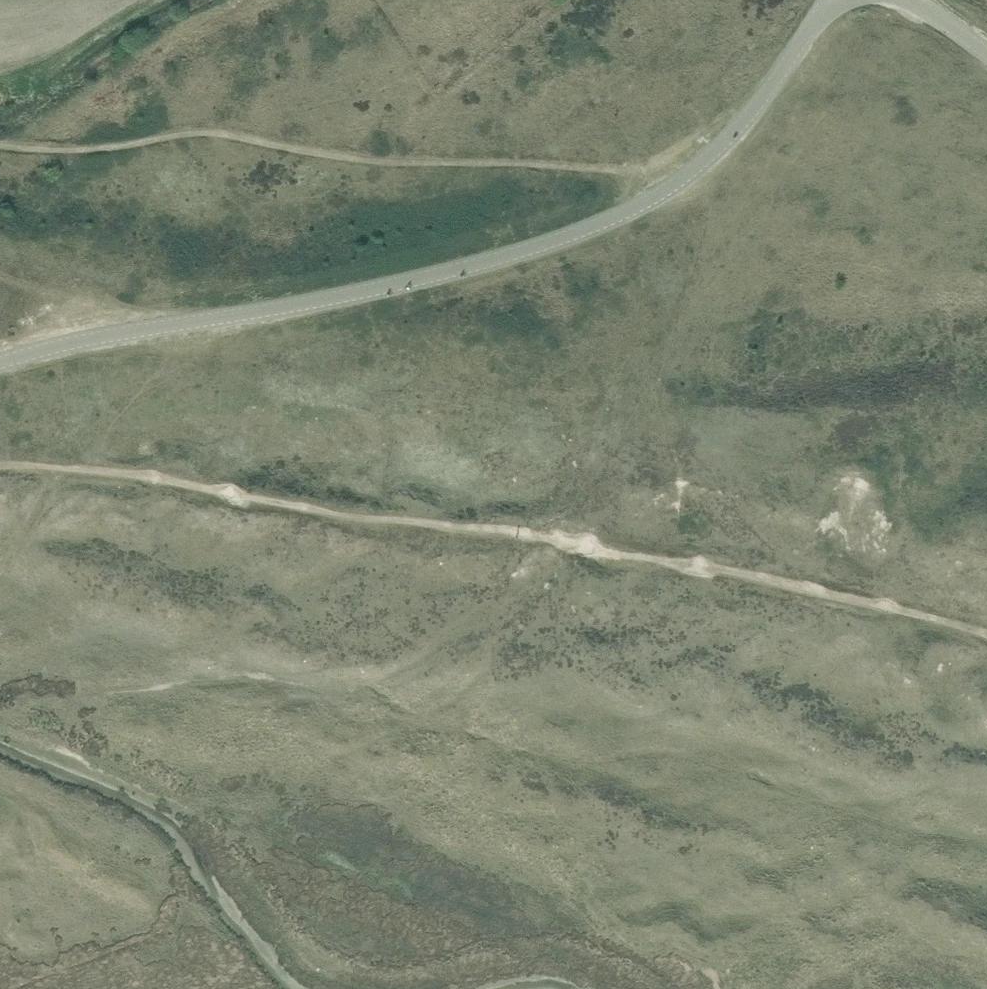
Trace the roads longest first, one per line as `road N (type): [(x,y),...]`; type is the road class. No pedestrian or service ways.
road 1 (unclassified): [(0,367),(426,283),(579,237),(656,200),(722,148),(831,0)]

